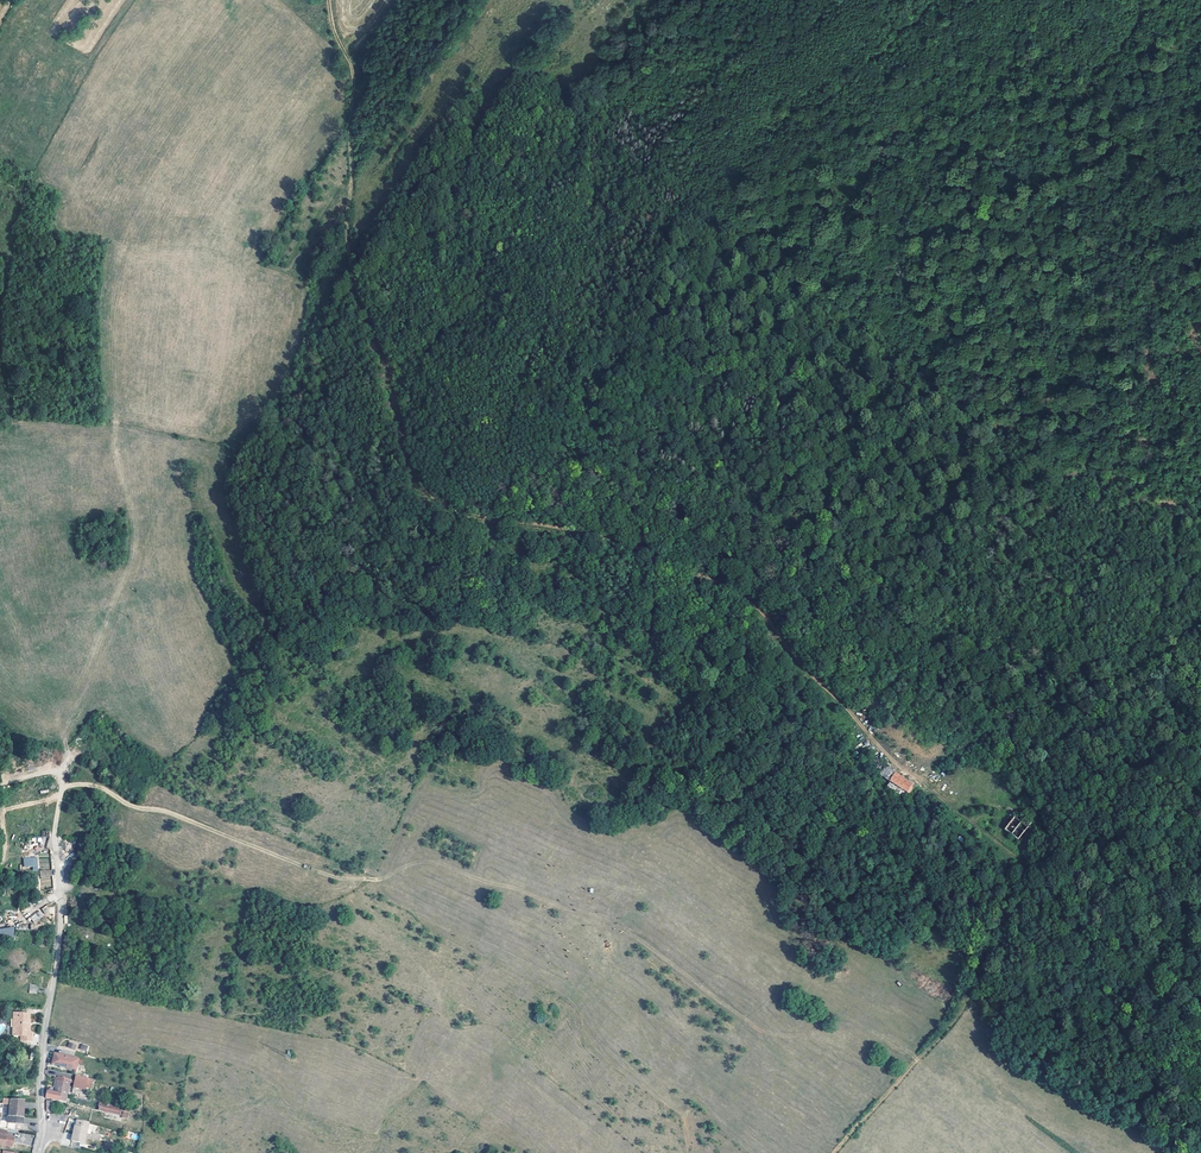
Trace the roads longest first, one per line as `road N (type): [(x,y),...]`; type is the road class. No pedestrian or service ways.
road 1 (residential): [(37,1152),(60,932),(55,832),(62,779),(53,770),(0,782)]
road 2 (track): [(398,373),(358,283),(350,230),(358,70),(339,39),(330,0)]

